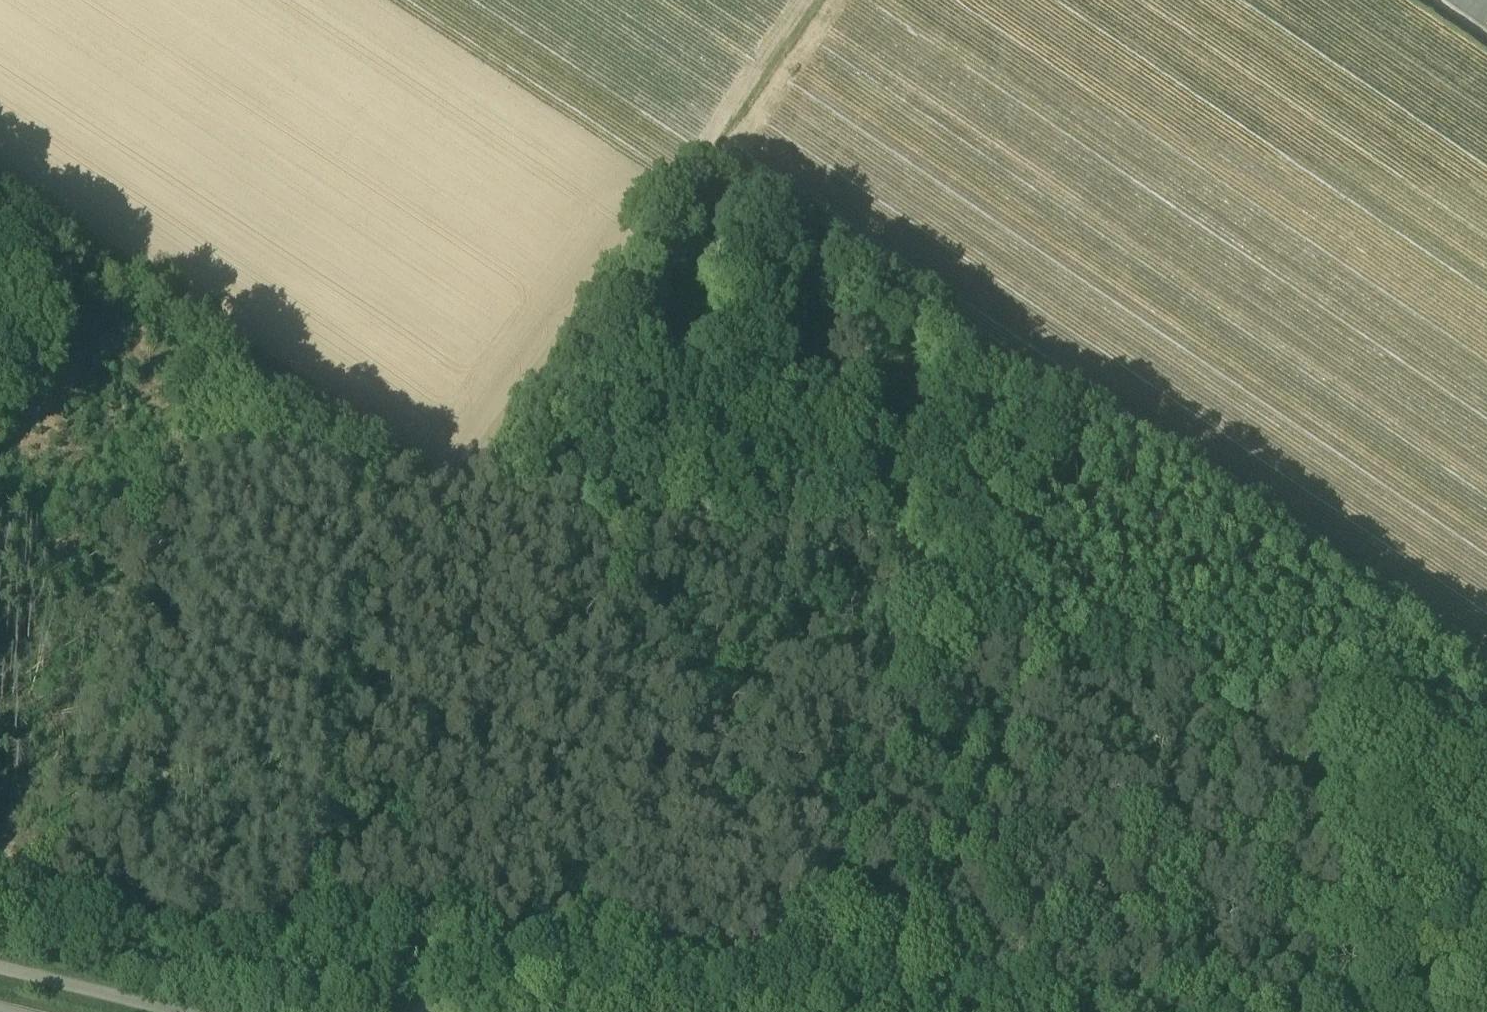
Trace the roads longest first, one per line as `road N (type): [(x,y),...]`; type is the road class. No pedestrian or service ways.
road 1 (track): [(814,0),(465,517),(0,213)]
road 2 (track): [(177,1011),(0,969)]

